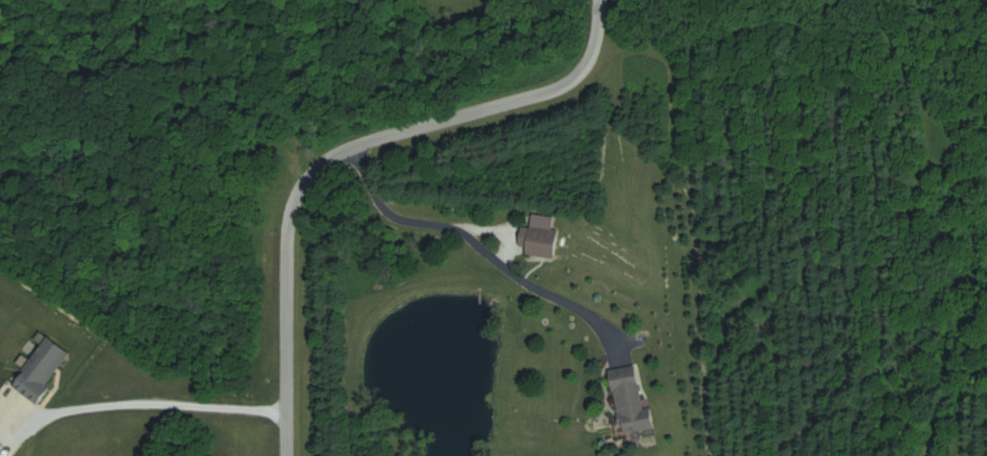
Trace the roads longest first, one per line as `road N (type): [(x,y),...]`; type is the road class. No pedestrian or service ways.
road 1 (residential): [(286,455),(286,231),(312,164),(363,131),(553,85),(577,69),(595,39),(600,0)]
road 2 (residential): [(350,137),(377,200),(424,223),(457,226),(507,272),(587,307),(620,361)]

